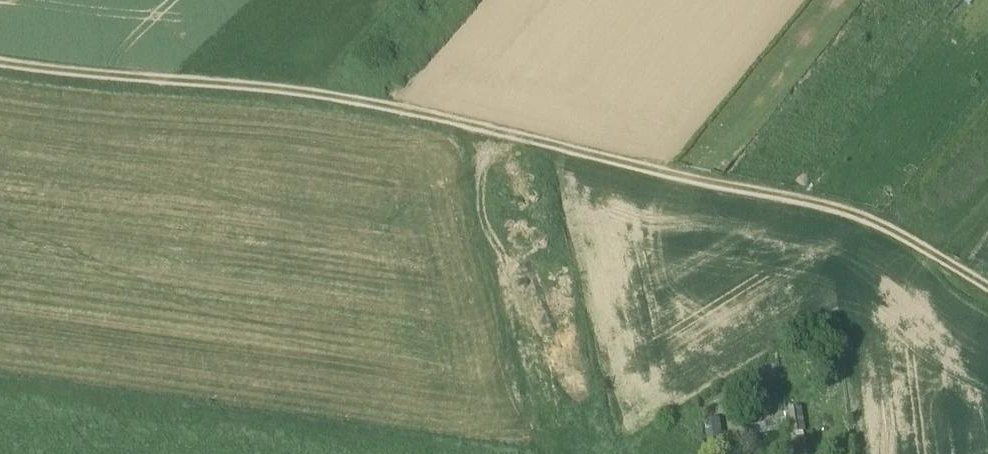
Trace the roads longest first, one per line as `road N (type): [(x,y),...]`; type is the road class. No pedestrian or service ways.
road 1 (track): [(0,63),(411,112),(866,221),(987,287)]

